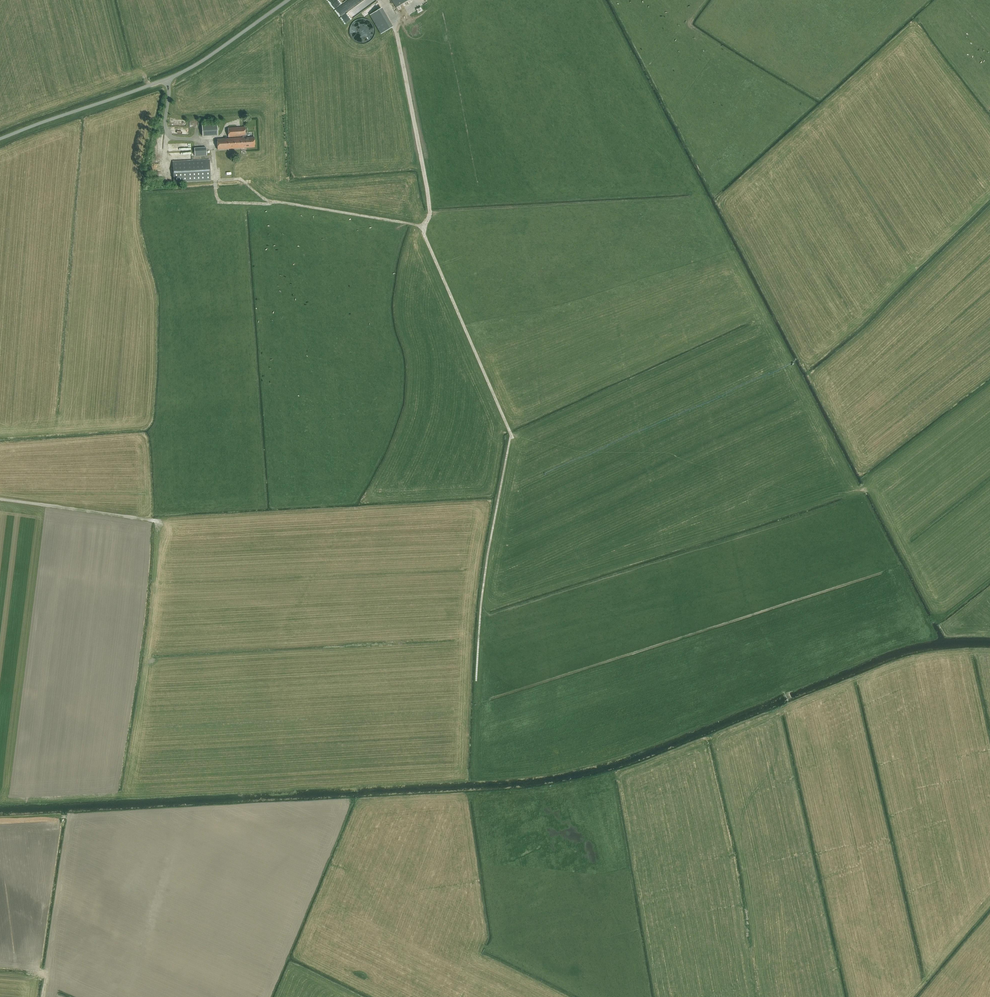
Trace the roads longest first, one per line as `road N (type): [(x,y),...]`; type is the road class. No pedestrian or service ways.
road 1 (unclassified): [(0,138),(178,74),(288,0)]

